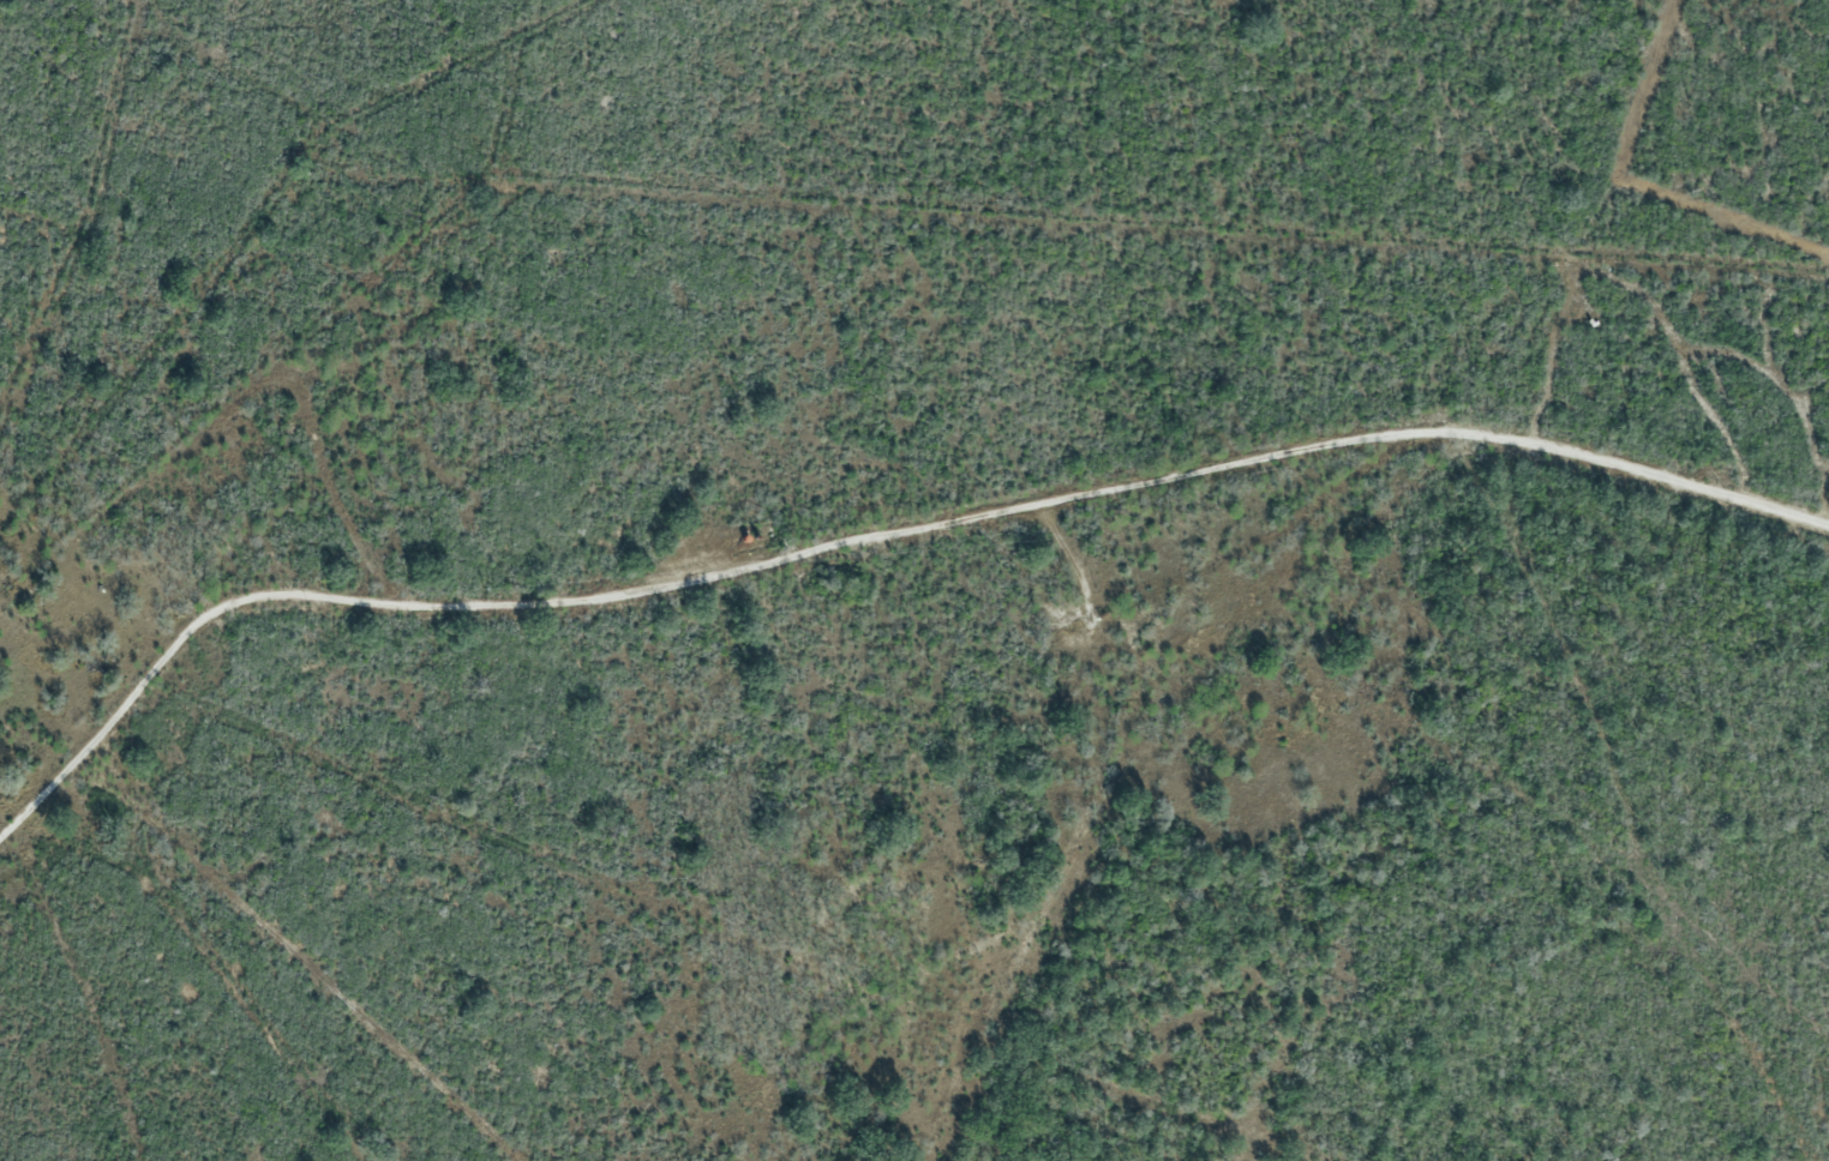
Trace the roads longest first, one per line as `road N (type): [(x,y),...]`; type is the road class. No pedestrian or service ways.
road 1 (track): [(1828,528),(1563,451),(1429,432),(1233,461),(613,597),(424,608),(238,598),(168,651),(0,833)]
road 2 (track): [(68,763),(148,813),(520,1160)]

